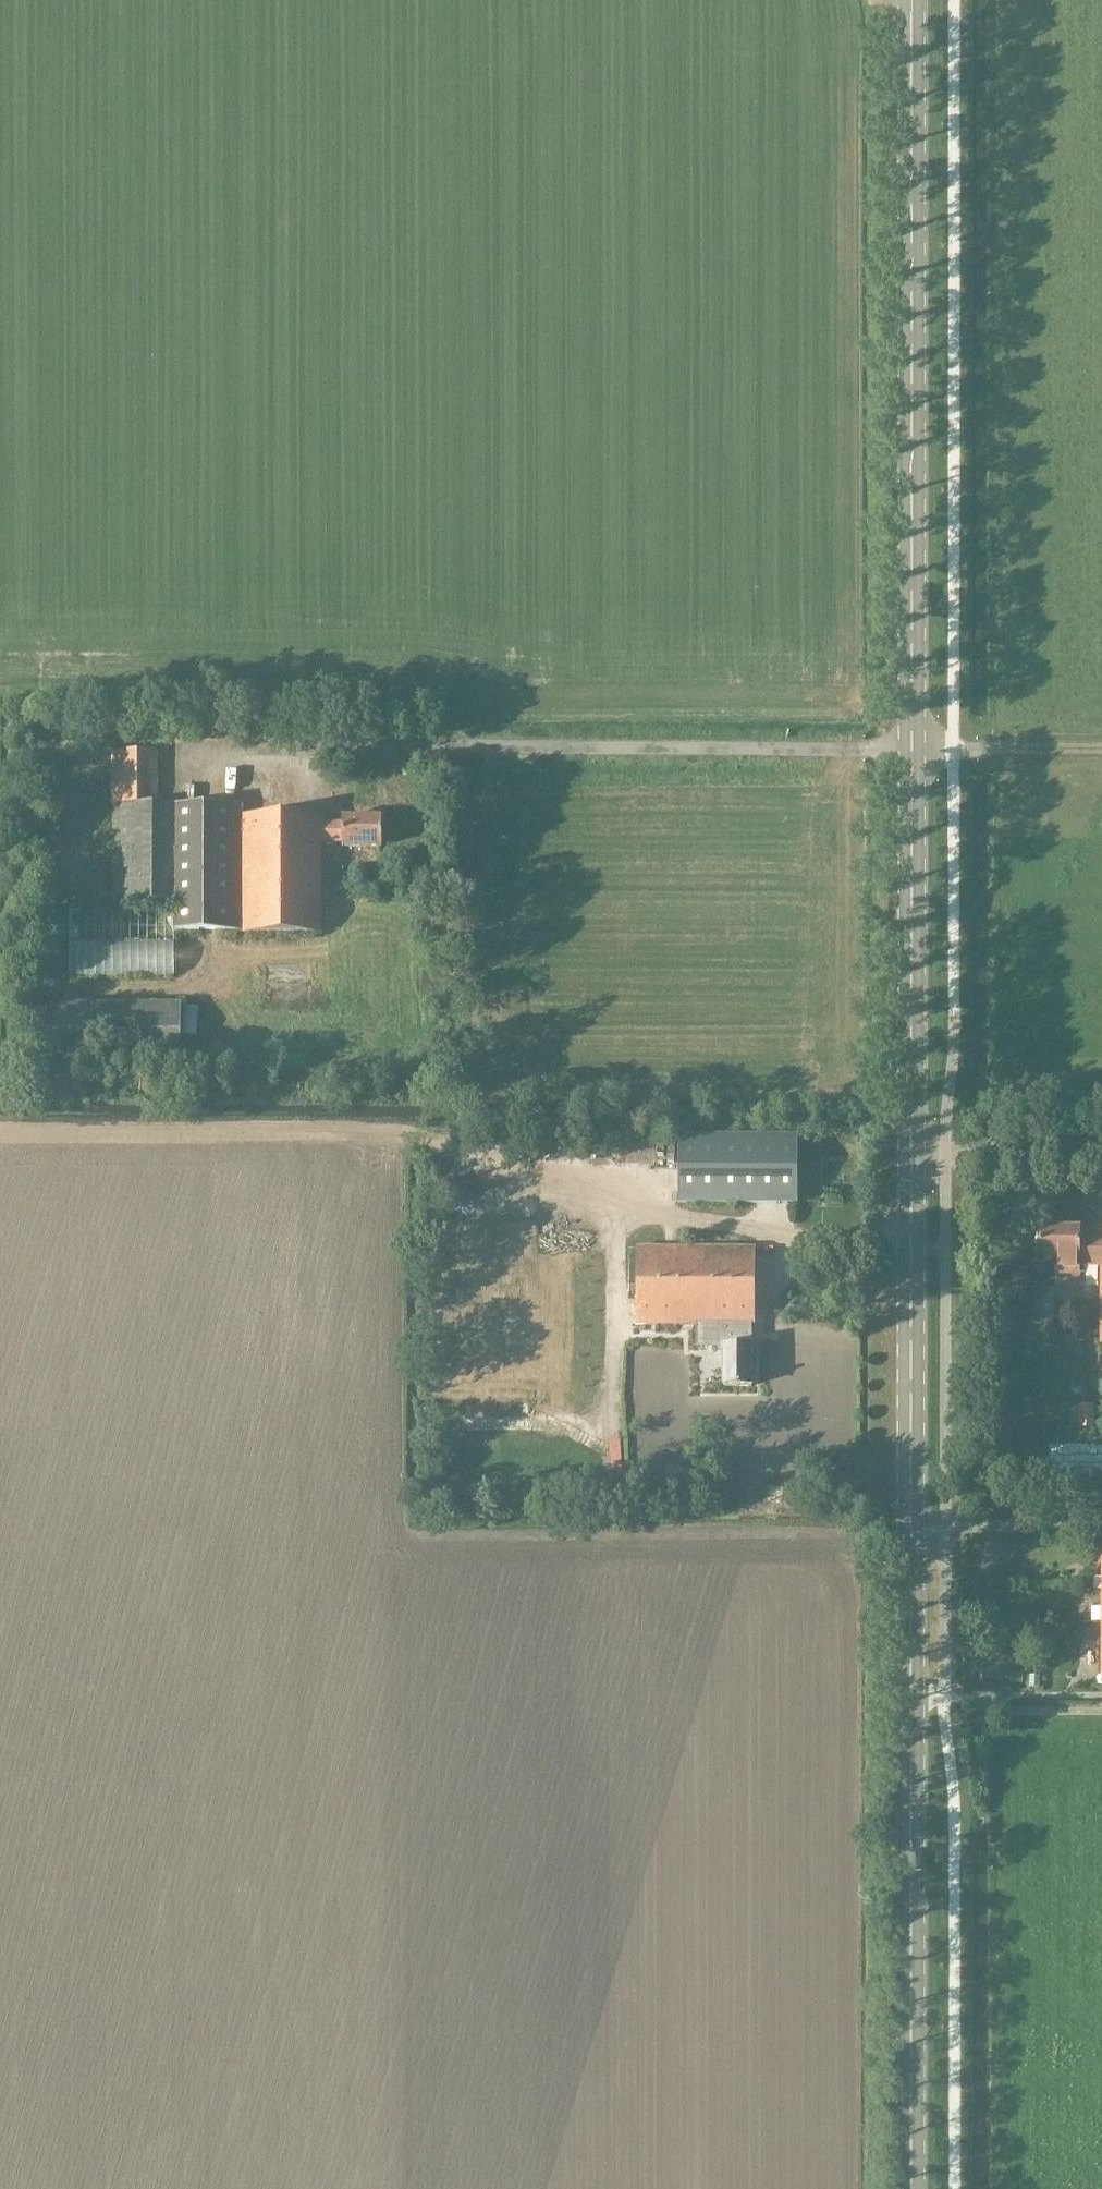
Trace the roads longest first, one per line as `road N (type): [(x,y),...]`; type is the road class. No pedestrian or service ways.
road 1 (secondary): [(910,2188),(911,0)]

